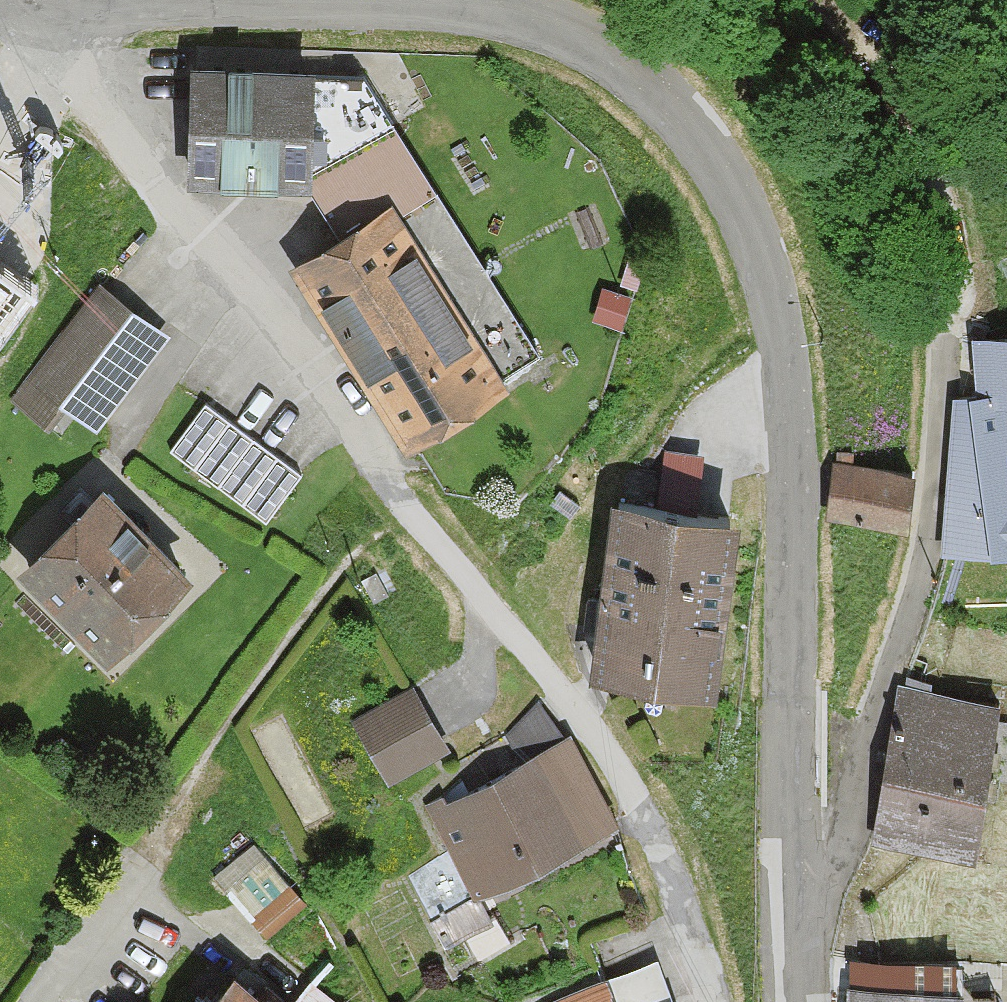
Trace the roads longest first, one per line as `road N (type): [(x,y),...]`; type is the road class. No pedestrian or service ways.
road 1 (residential): [(796,1001),(777,336),(754,228),(718,157),(625,66),(567,26),(459,0)]
road 2 (track): [(843,0),(889,42),(919,91),(939,189),(949,325)]

